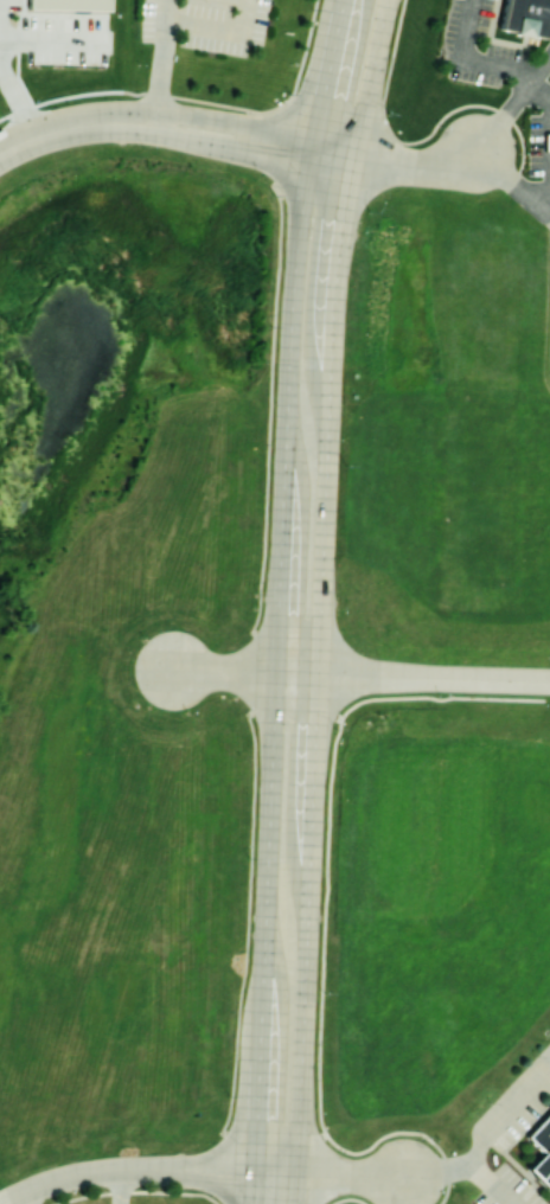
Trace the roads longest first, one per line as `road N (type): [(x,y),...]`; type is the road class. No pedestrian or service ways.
road 1 (secondary): [(312,162),(290,327),(251,1203)]
road 2 (secondary): [(293,1203),(330,423)]
road 3 (residential): [(0,1203),(53,1180),(111,1170),(295,1174)]
road 4 (secondary): [(330,423),(354,162)]
road 5 (residential): [(318,673),(549,680)]
road 6 (tertiary): [(354,162),(316,139),(183,117),(154,124)]
road 7 (tertiary): [(154,124),(190,142),(312,162)]
road 8 (tertiary): [(0,153),(77,126),(154,124)]
road 9 (residential): [(168,668),(318,673)]
road 10 (secondary): [(354,162),(384,25)]
road 11 (secondary): [(345,2),(316,139)]
road 12 (residential): [(354,162),(423,169),(488,152)]
road 13 (residential): [(295,1174),(416,1181)]

